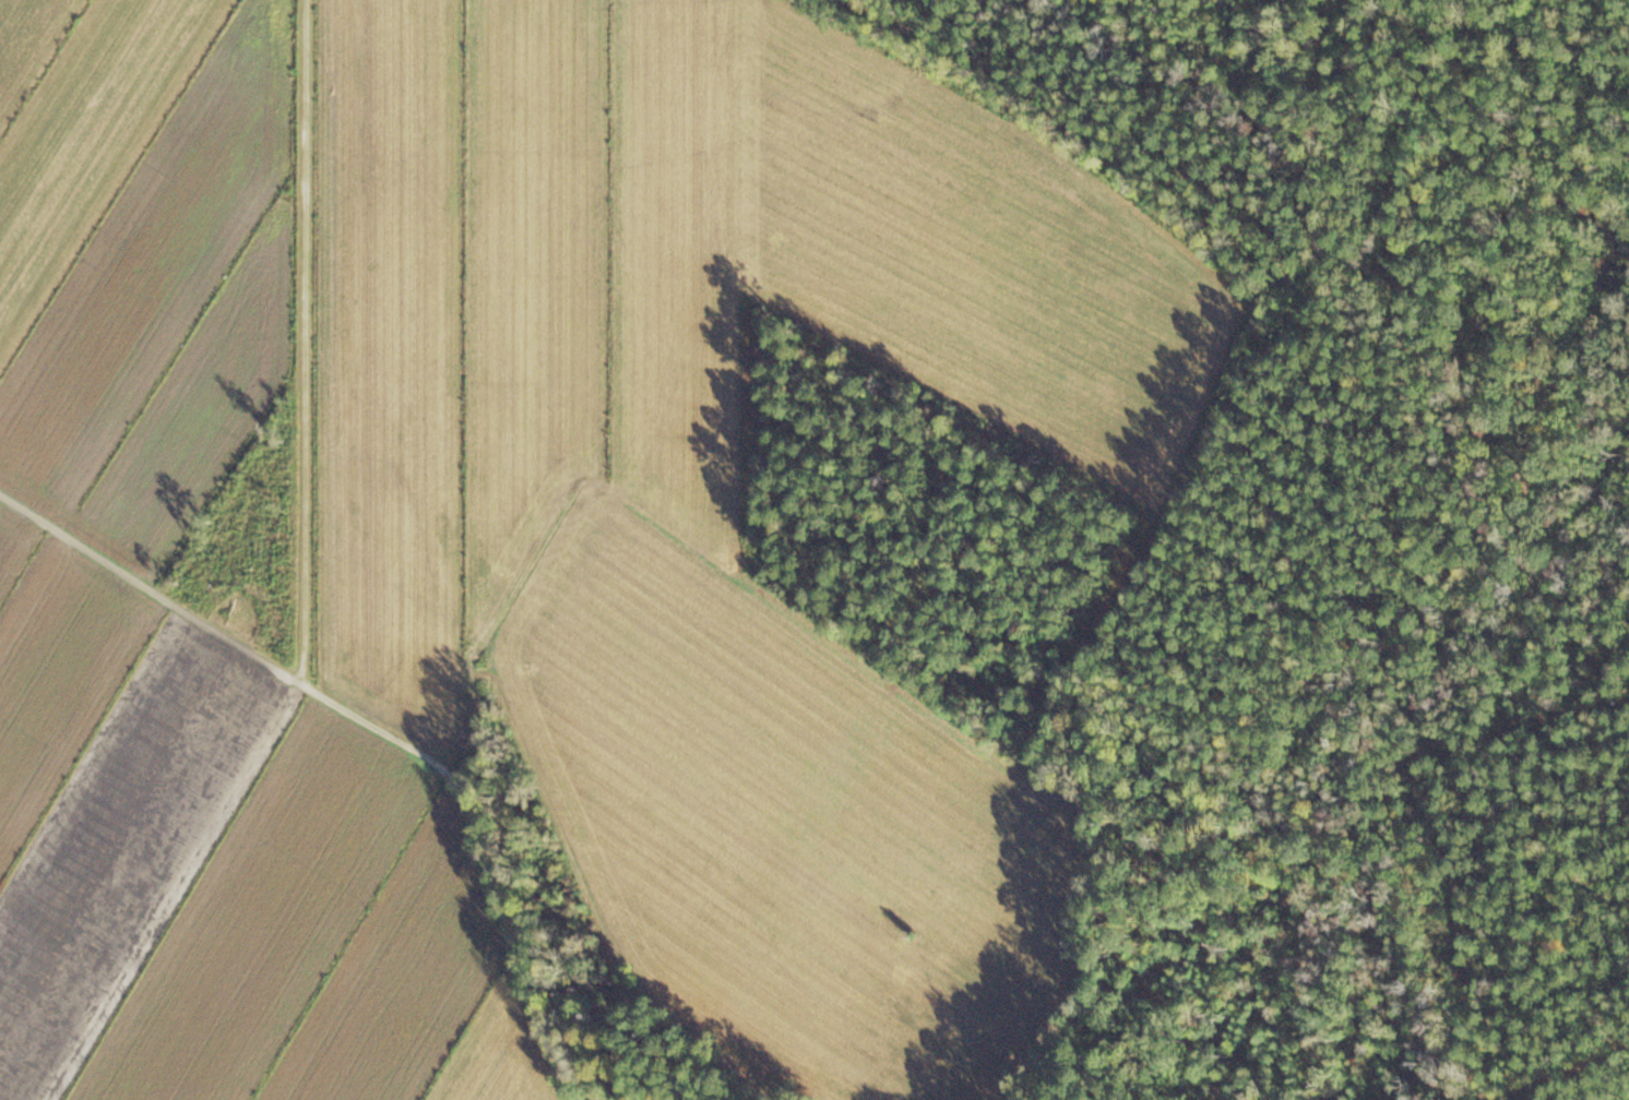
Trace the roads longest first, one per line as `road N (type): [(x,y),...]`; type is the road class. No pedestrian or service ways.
road 1 (residential): [(524,1099),(377,778),(293,709)]

